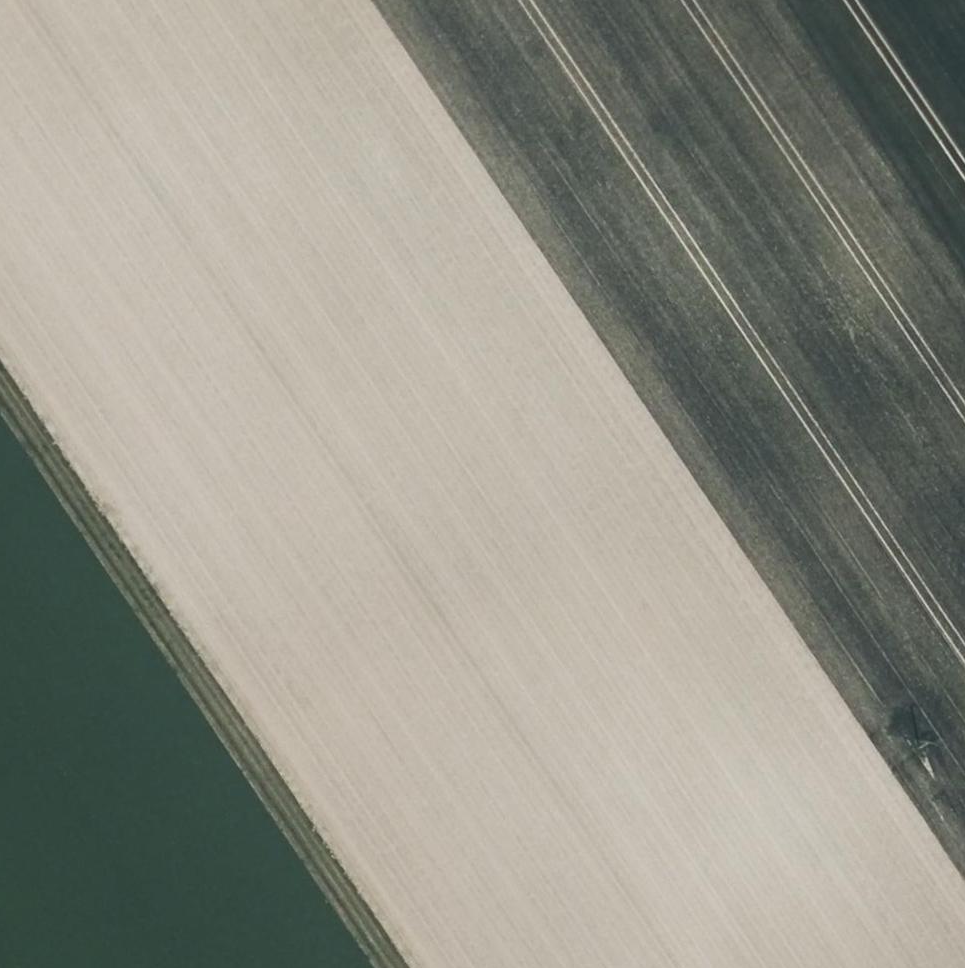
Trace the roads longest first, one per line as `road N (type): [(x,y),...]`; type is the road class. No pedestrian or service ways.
road 1 (track): [(0,382),(395,967)]

